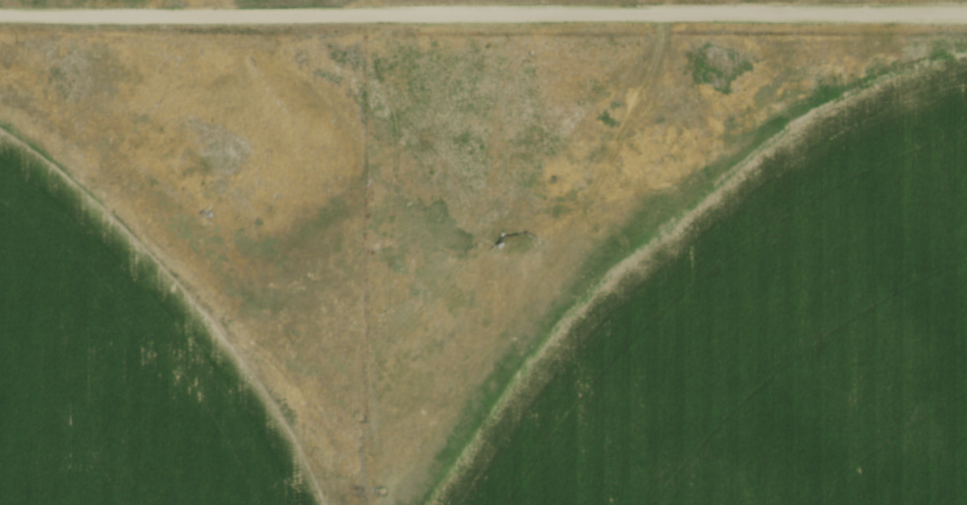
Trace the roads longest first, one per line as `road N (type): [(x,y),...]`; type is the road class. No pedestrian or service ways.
road 1 (residential): [(966,14),(0,14)]

